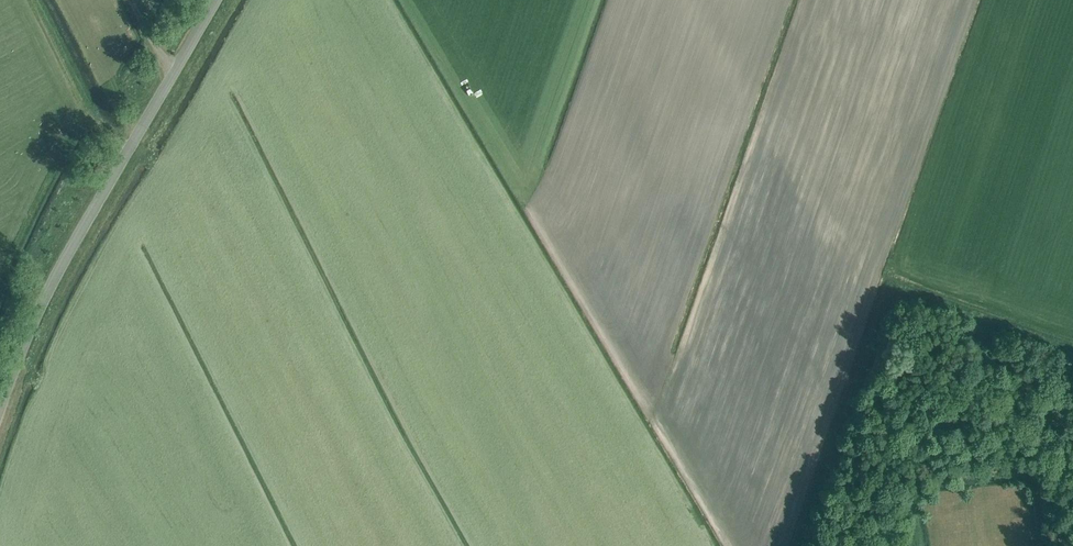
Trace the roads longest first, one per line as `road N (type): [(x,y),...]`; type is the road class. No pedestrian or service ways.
road 1 (unclassified): [(0,406),(61,267),(215,0)]

